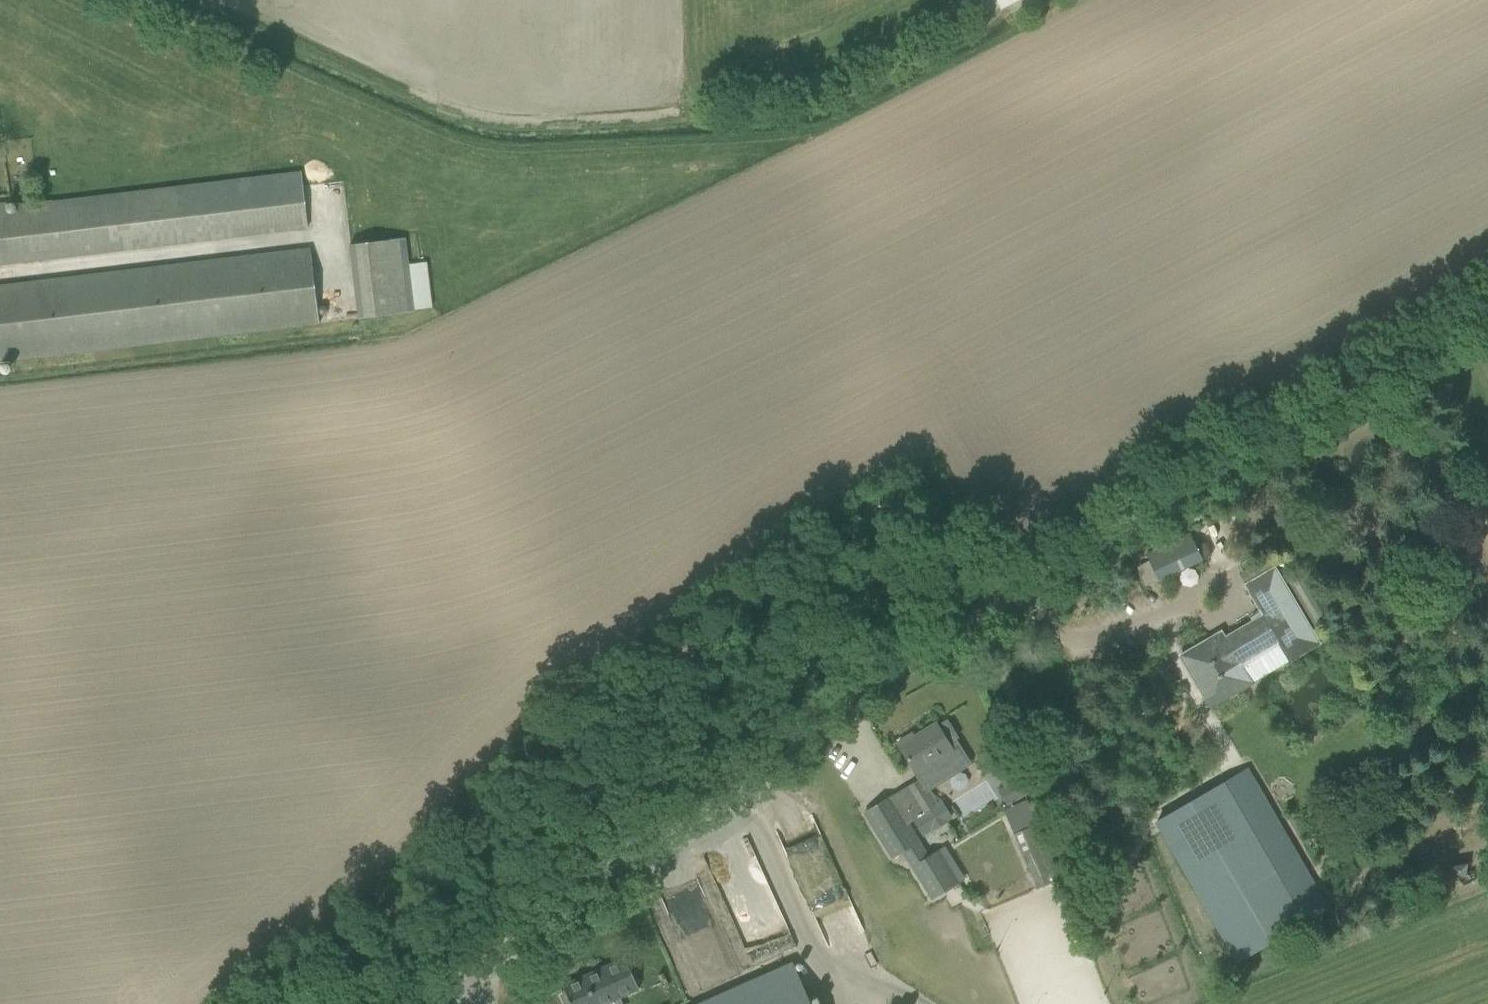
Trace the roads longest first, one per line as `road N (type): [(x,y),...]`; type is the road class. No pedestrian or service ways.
road 1 (unclassified): [(443,1003),(707,794),(837,706),(1487,303)]

